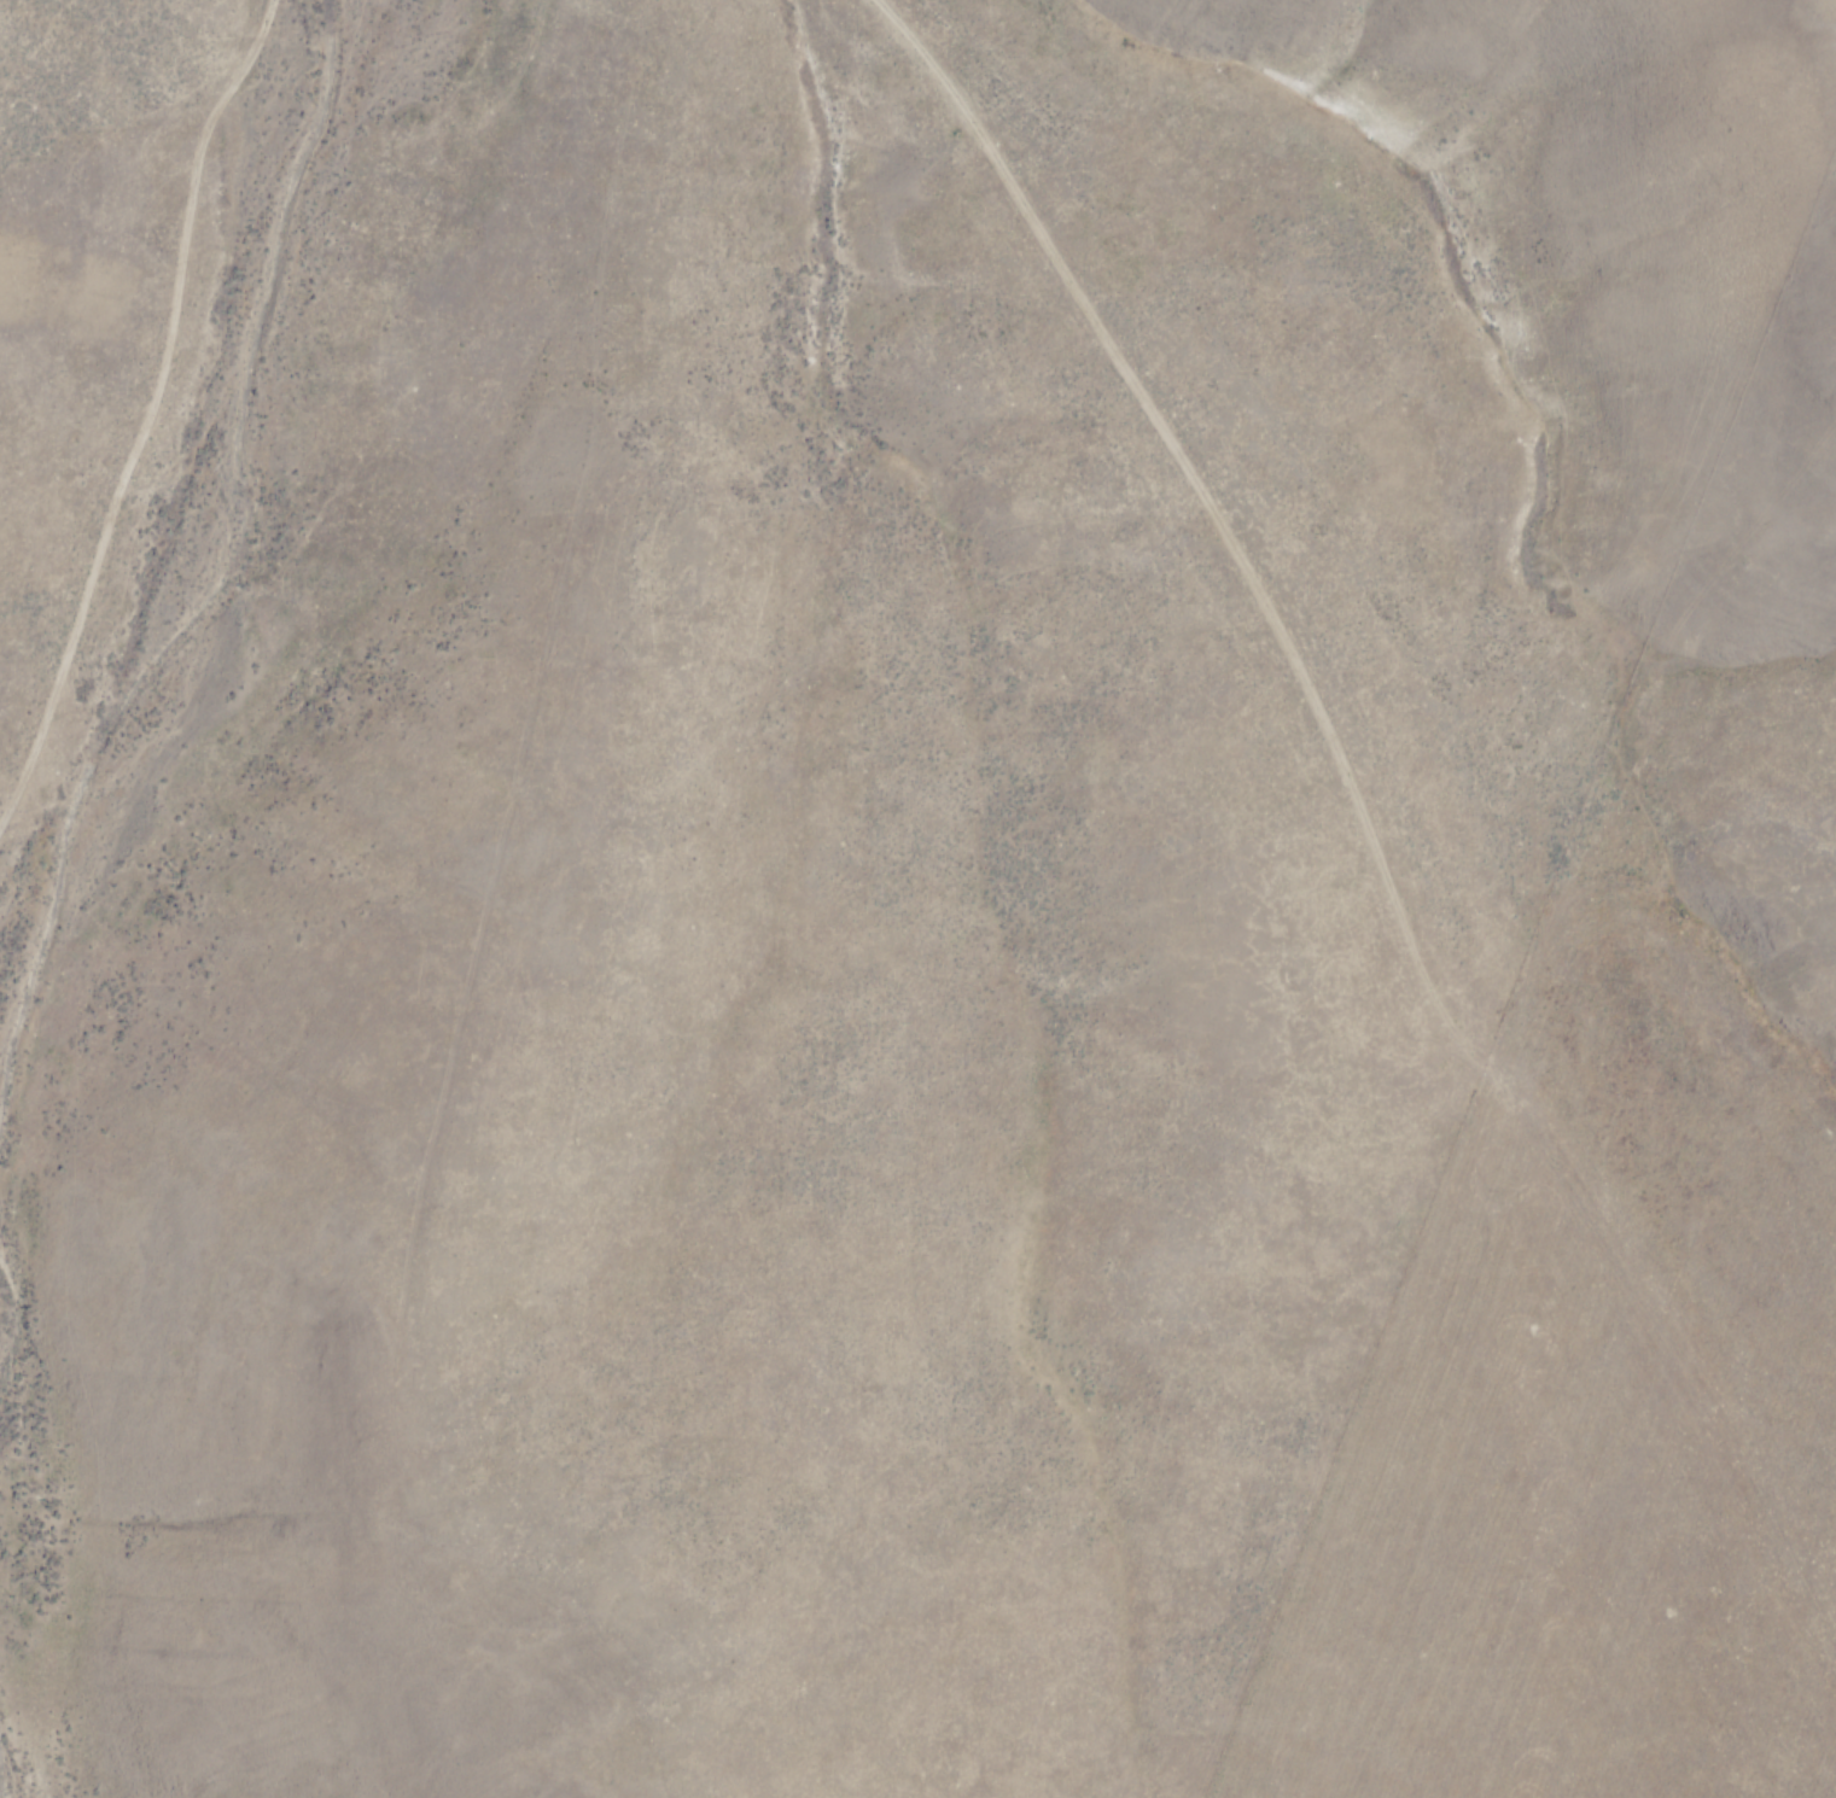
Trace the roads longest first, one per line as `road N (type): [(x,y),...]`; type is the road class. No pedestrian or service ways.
road 1 (track): [(1835,1789),(1805,1670),(1680,1339),(1403,707),(1131,265),(919,52),(839,0)]

